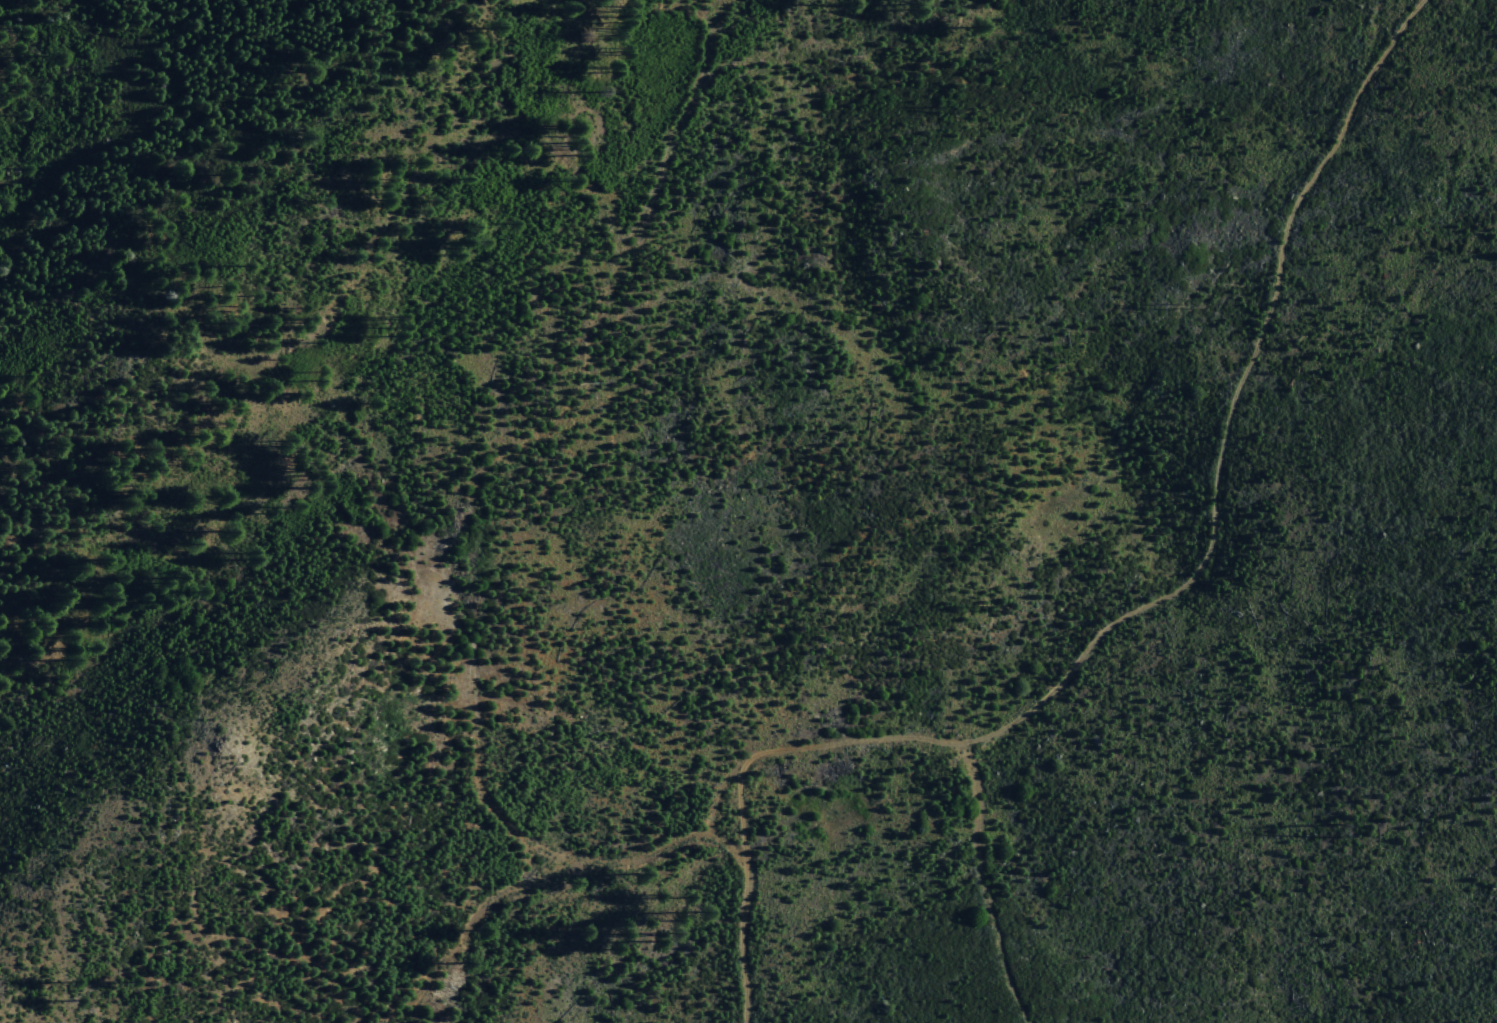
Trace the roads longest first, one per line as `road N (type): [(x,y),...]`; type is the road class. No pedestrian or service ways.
road 1 (track): [(751,1022),(740,798),(750,760),(854,745),(988,746),(1044,713),(1105,641),(1203,588),(1219,554),(1237,410),(1276,319),(1300,216),(1346,152),(1367,98),(1442,0)]

